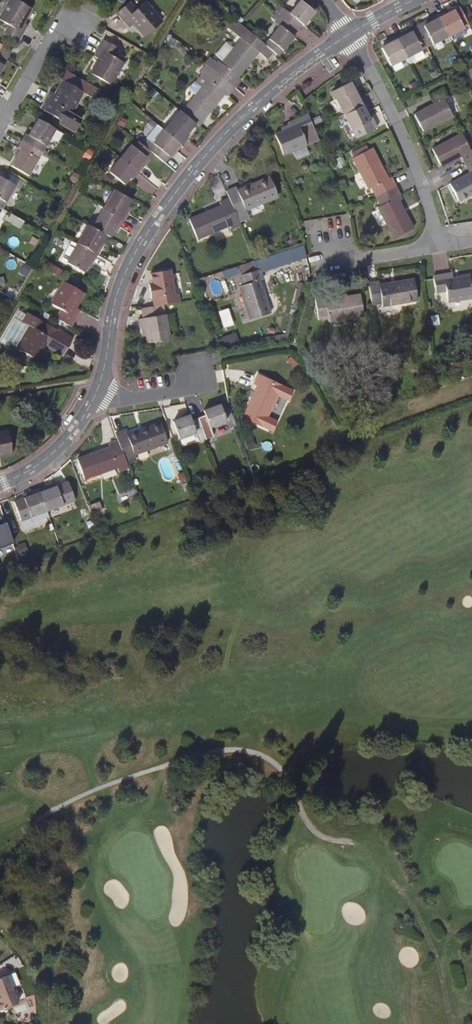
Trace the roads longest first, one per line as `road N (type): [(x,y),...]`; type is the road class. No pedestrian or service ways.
road 1 (residential): [(95,391),(128,259),(191,169),(268,91),(348,36)]
road 2 (residential): [(348,36),(393,108),(437,247)]
road 3 (residential): [(0,482),(44,457),(95,391)]
road 4 (residential): [(74,30),(51,40),(0,126)]

